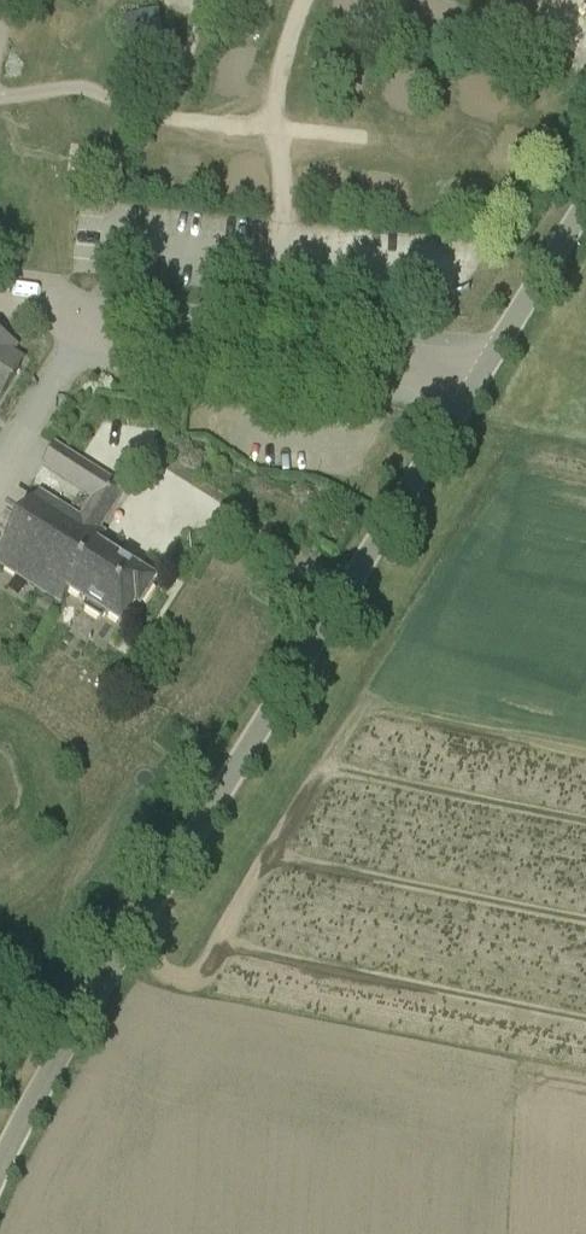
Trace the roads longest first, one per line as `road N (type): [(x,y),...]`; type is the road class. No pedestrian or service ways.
road 1 (tertiary): [(0,1165),(237,762),(585,205)]

